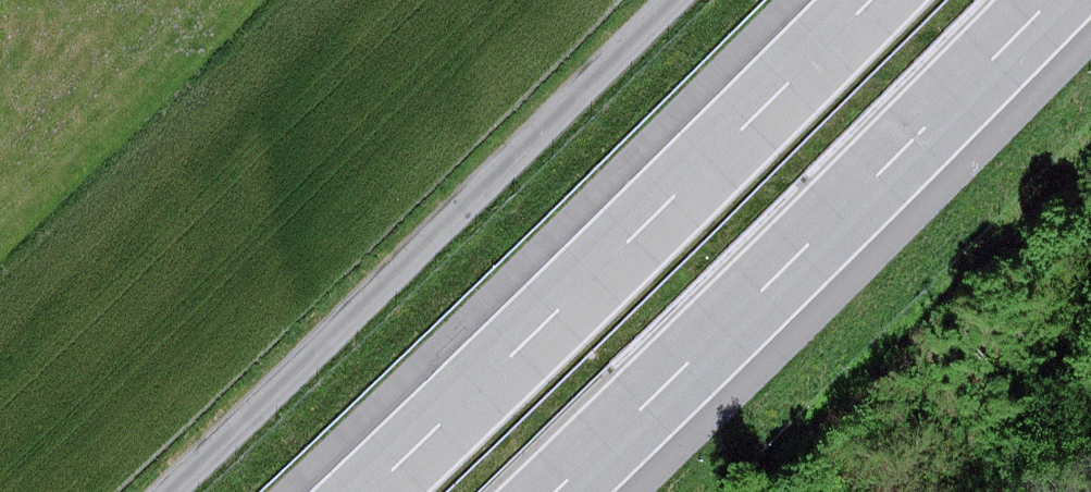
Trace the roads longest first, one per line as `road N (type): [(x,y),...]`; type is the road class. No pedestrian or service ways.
road 1 (track): [(154,491),(367,295),(662,0)]
road 2 (motorway): [(866,0),(363,491)]
road 3 (motorway): [(554,491),(1047,0)]

